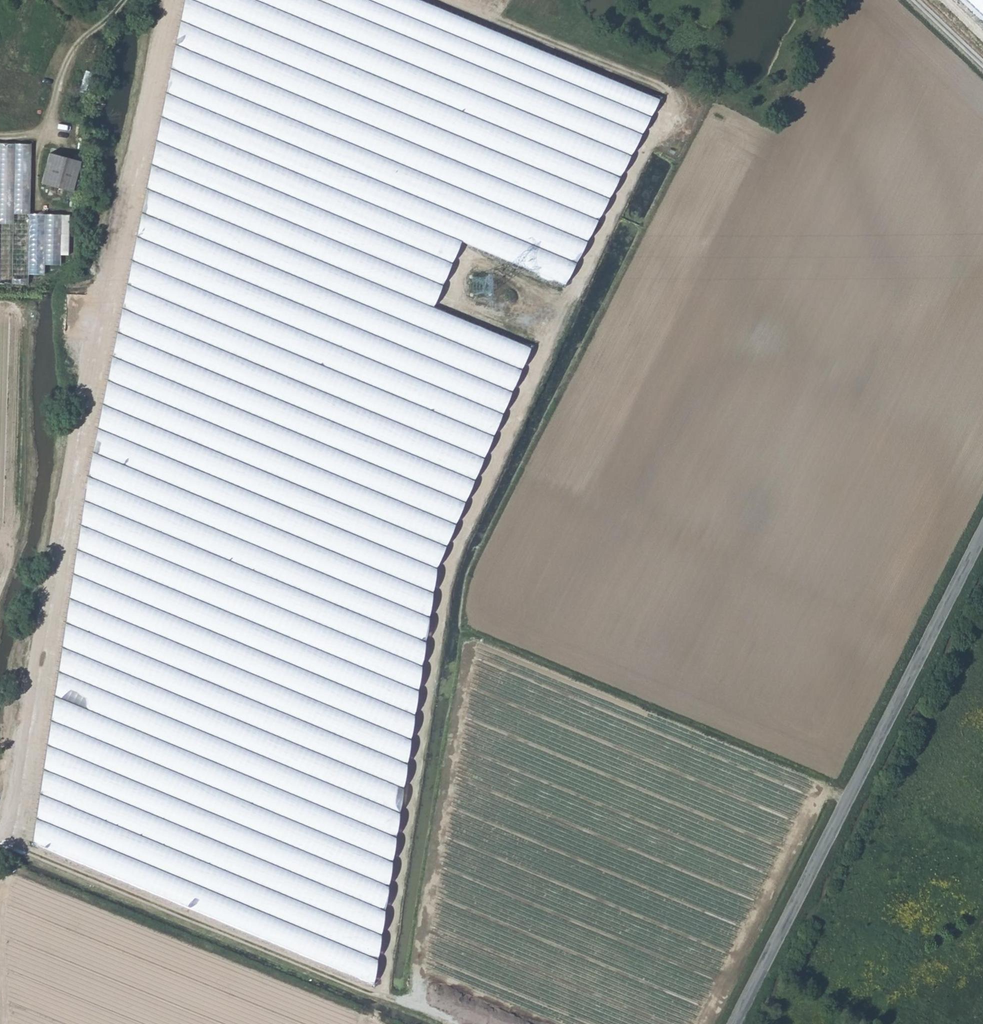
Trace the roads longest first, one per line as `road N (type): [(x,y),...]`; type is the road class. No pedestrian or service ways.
road 1 (track): [(158,0),(0,803)]
road 2 (residential): [(982,528),(724,1023)]

